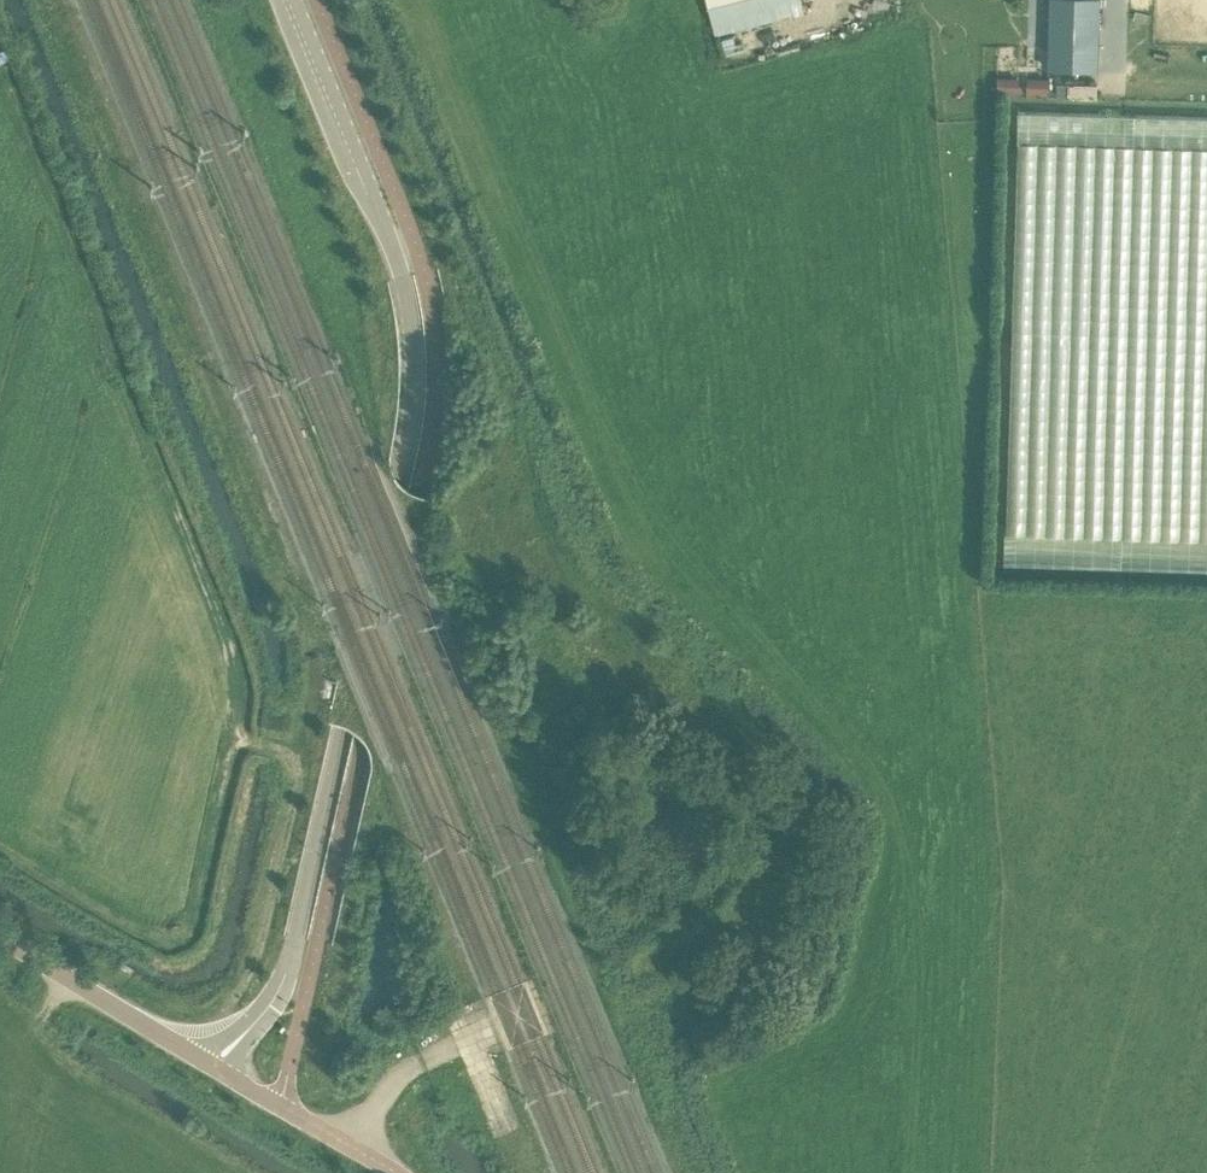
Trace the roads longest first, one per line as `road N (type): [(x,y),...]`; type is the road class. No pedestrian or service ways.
road 1 (unclassified): [(209,1064),(271,1006),(288,974),(415,414),(402,276),(290,0)]
road 2 (unclassified): [(209,1064),(0,935)]
road 3 (unclassified): [(320,1128),(209,1064)]

